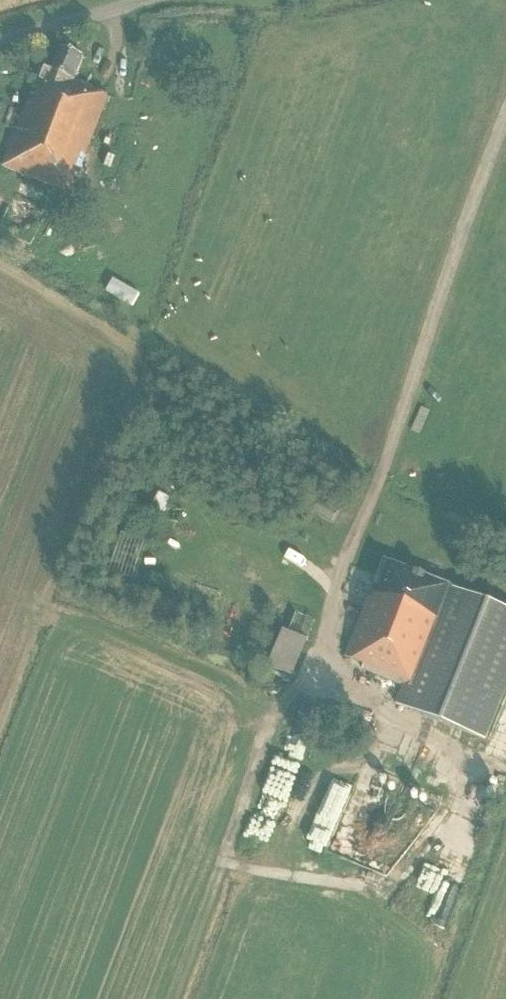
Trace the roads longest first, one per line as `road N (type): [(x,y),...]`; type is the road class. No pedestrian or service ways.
road 1 (unclassified): [(505,116),(306,683),(272,715),(251,780)]
road 2 (track): [(171,998),(251,780)]
road 3 (unclassified): [(0,44),(150,0)]

